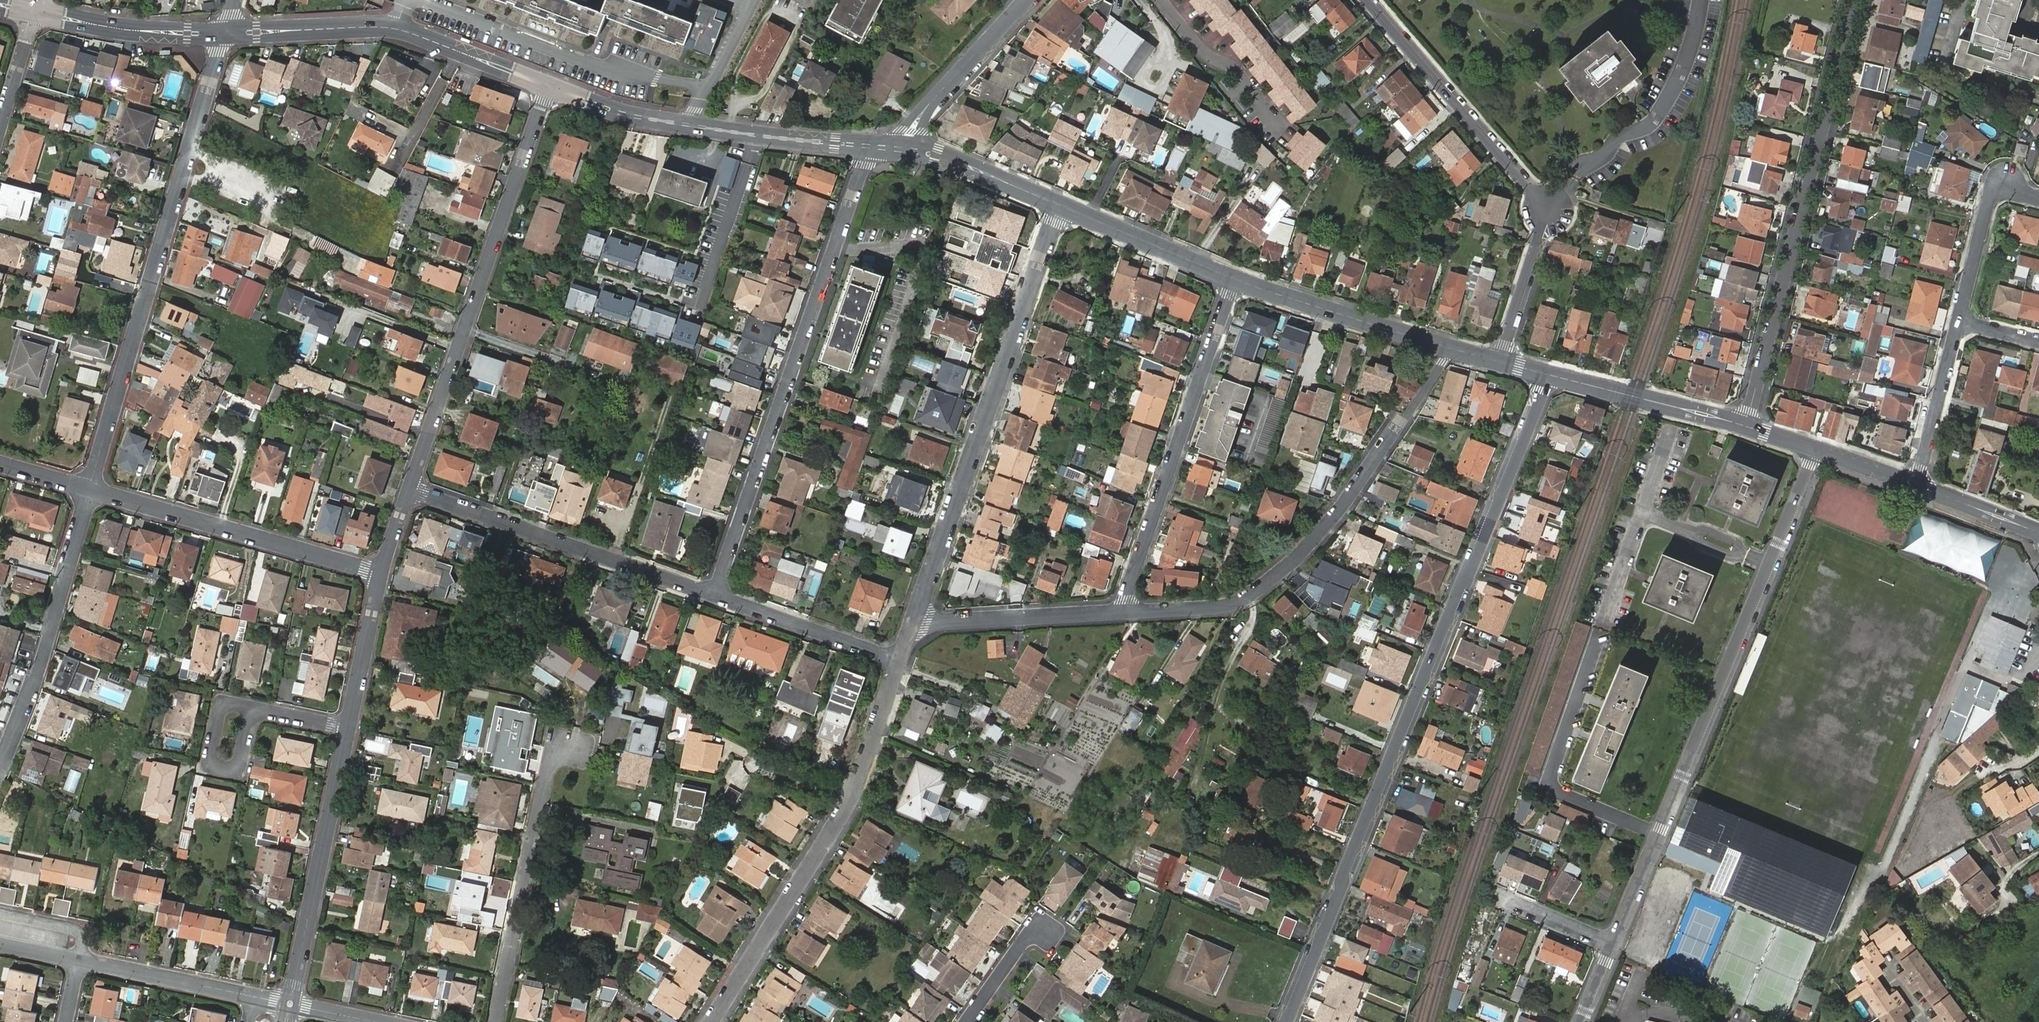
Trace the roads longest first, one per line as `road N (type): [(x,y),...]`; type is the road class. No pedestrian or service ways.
road 1 (residential): [(1549,373),(1286,1021)]
road 2 (residential): [(223,33),(89,491)]
road 3 (residential): [(717,595),(872,146)]
road 4 (residential): [(1455,347),(1325,528),(1252,596),(1221,608),(1122,613)]
road 5 (residential): [(1062,207),(916,624)]
road 6 (residential): [(1746,426),(1855,0)]
road 7 (residential): [(1502,360),(1546,210),(1368,0)]
road 8 (residential): [(409,488),(545,85)]
road 9 (residential): [(903,659),(856,797),(709,1021)]
road 10 (residential): [(1237,278),(1122,613)]
road 11 (tertiary): [(545,85),(635,116),(872,146)]
road 12 (tertiary): [(223,33),(396,30),(545,85)]
road 13 (residential): [(409,488),(717,595)]
road 14 (residential): [(89,491),(381,572)]
road 15 (residential): [(89,491),(39,672),(0,767)]
road 16 (residential): [(571,748),(553,757),(498,1021)]
road 17 (residential): [(1771,567),(1658,833)]
road 18 (residential): [(291,1004),(349,728)]
road 19 (residential): [(1595,641),(1548,789),(1658,833)]
road 20 (tertiary): [(1237,278),(1455,347)]
road 21 (residential): [(79,961),(291,1004)]
road 22 (residential): [(1122,613),(916,624)]
road 23 (tertiary): [(1549,373),(1746,426)]
road 24 (residential): [(1028,0),(894,148)]
road 25 (residential): [(717,595),(903,659)]
road 26 (residential): [(2038,200),(2012,182),(1996,184),(1958,323)]
road 27 (tertiary): [(33,13),(223,33)]
road 28 (tertiary): [(1062,207),(1237,278)]
road 29 (residential): [(1162,0),(1203,51),(1240,70),(1282,129)]
road 30 (tertiary): [(894,148),(954,160),(1062,207)]
road 31 (residential): [(1958,323),(1916,485)]
road 32 (residential): [(349,728),(381,572)]
road 33 (residential): [(1820,449),(1771,567)]
road 34 (tertiary): [(1916,485),(2035,530)]
road 35 (residential): [(1047,931),(1024,940),(967,1021)]
road 36 (residential): [(251,707),(220,708),(208,762),(233,771),(240,765)]

